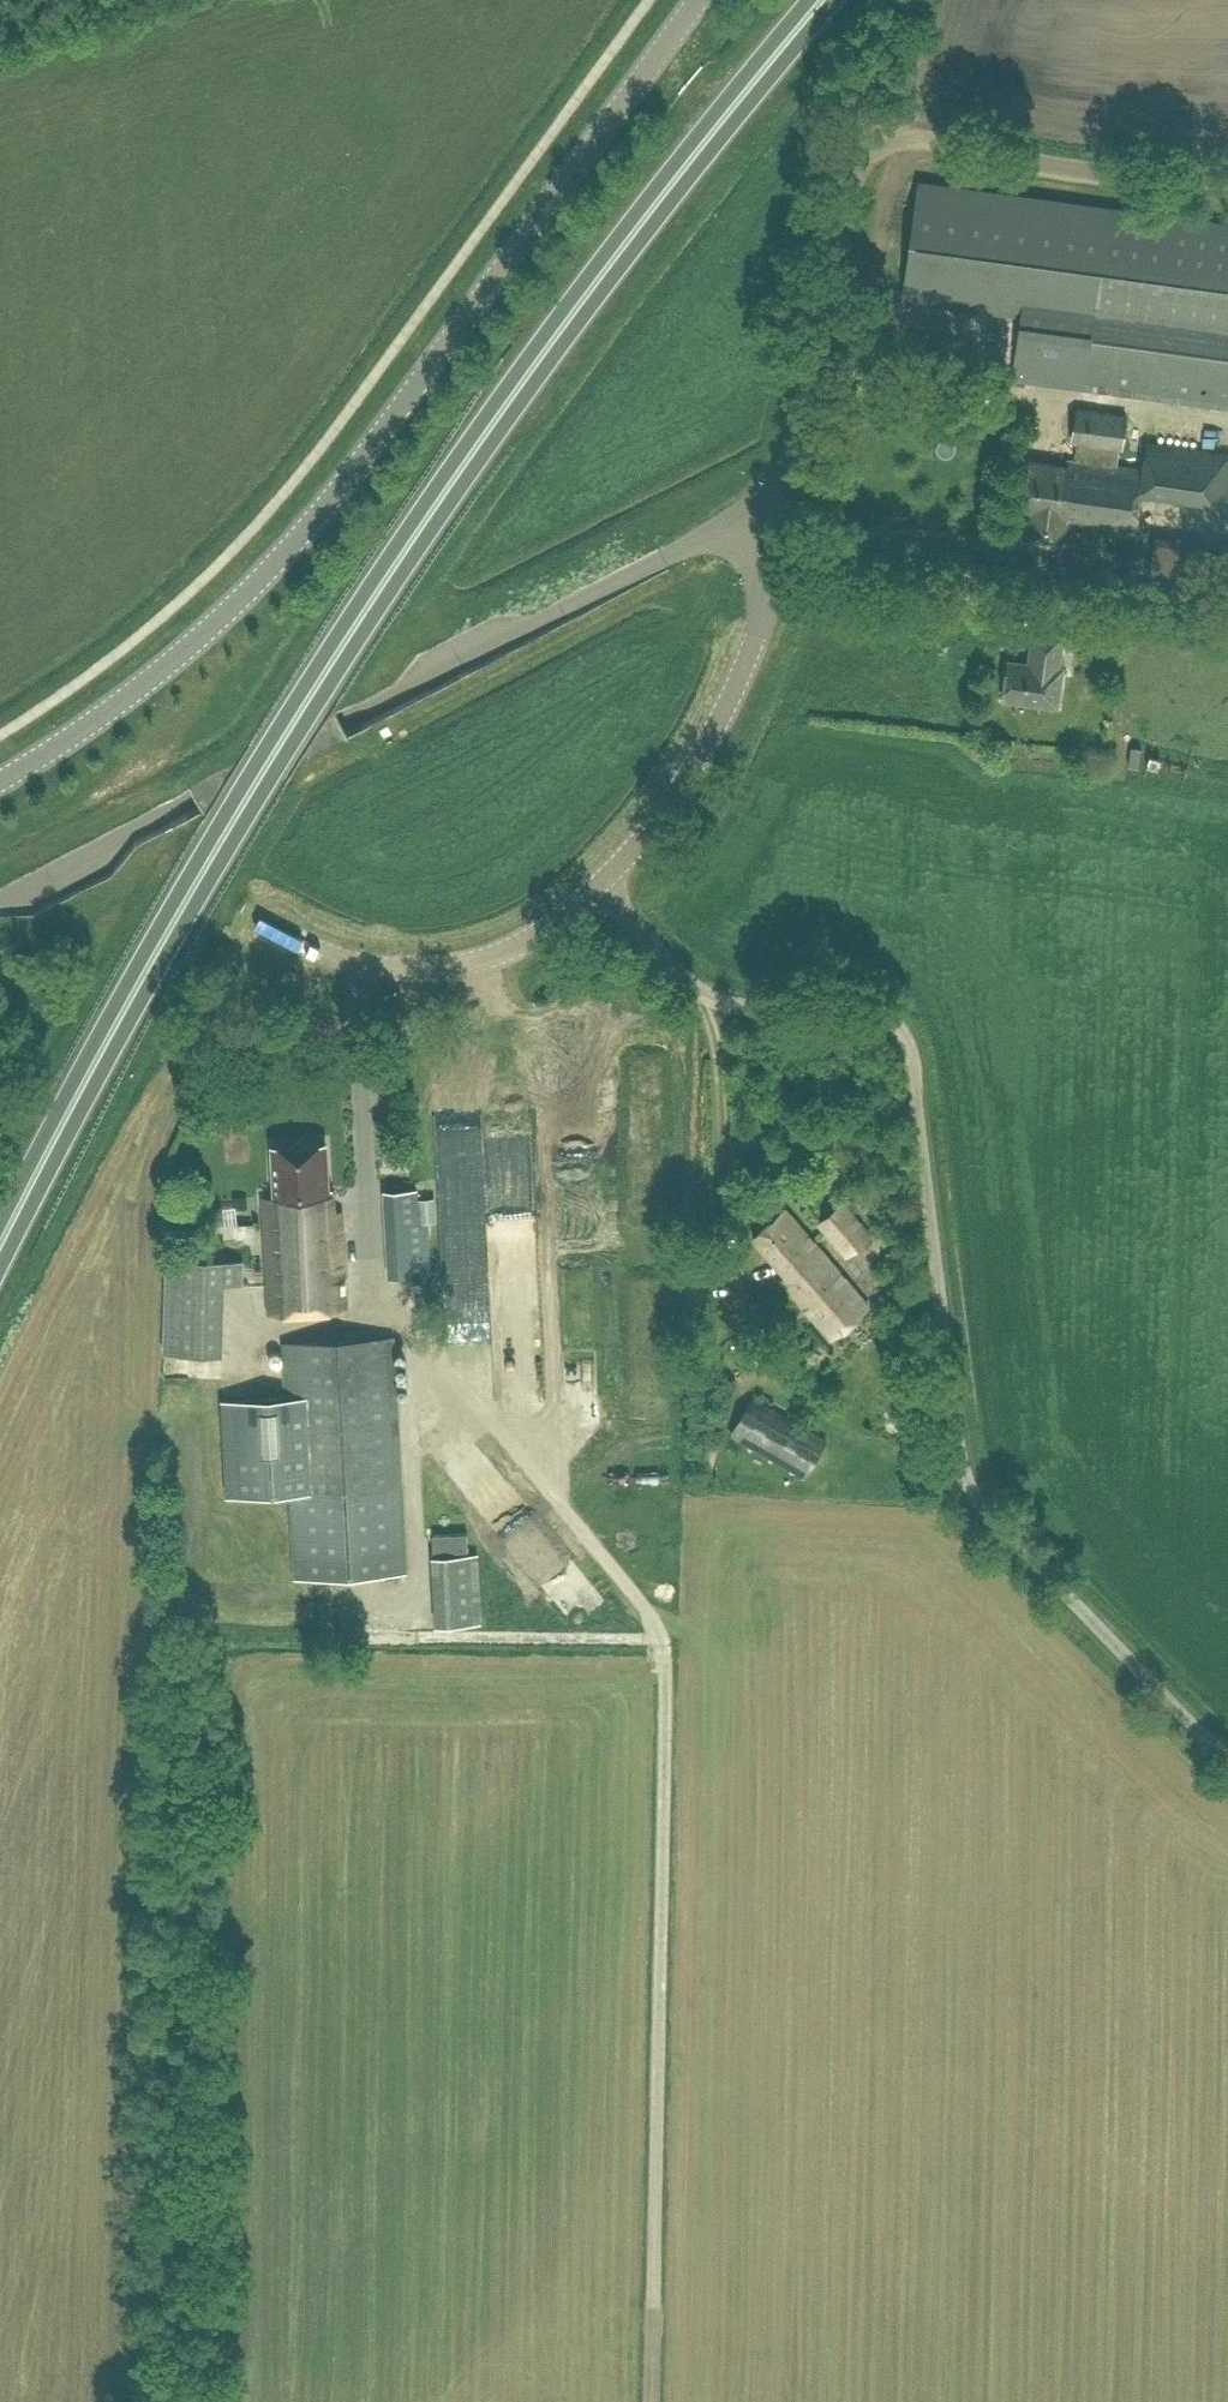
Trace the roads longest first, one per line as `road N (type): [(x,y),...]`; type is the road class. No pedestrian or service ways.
road 1 (trunk): [(0,1245),(197,880),(396,555),(627,235),(821,0)]
road 2 (tertiary): [(0,779),(121,701),(304,532),(698,0)]
road 3 (track): [(642,2401),(658,1639),(621,1587)]
road 4 (unclassified): [(0,899),(732,522)]
road 5 (residential): [(732,522),(762,578),(757,635),(686,774),(604,883),(536,937),(450,965),(357,963),(272,929)]
road 6 (unclassified): [(732,522),(760,499),(800,439),(853,169),(871,141),(900,132)]
road 7 (unclassified): [(1227,177),(1105,173),(900,132)]

